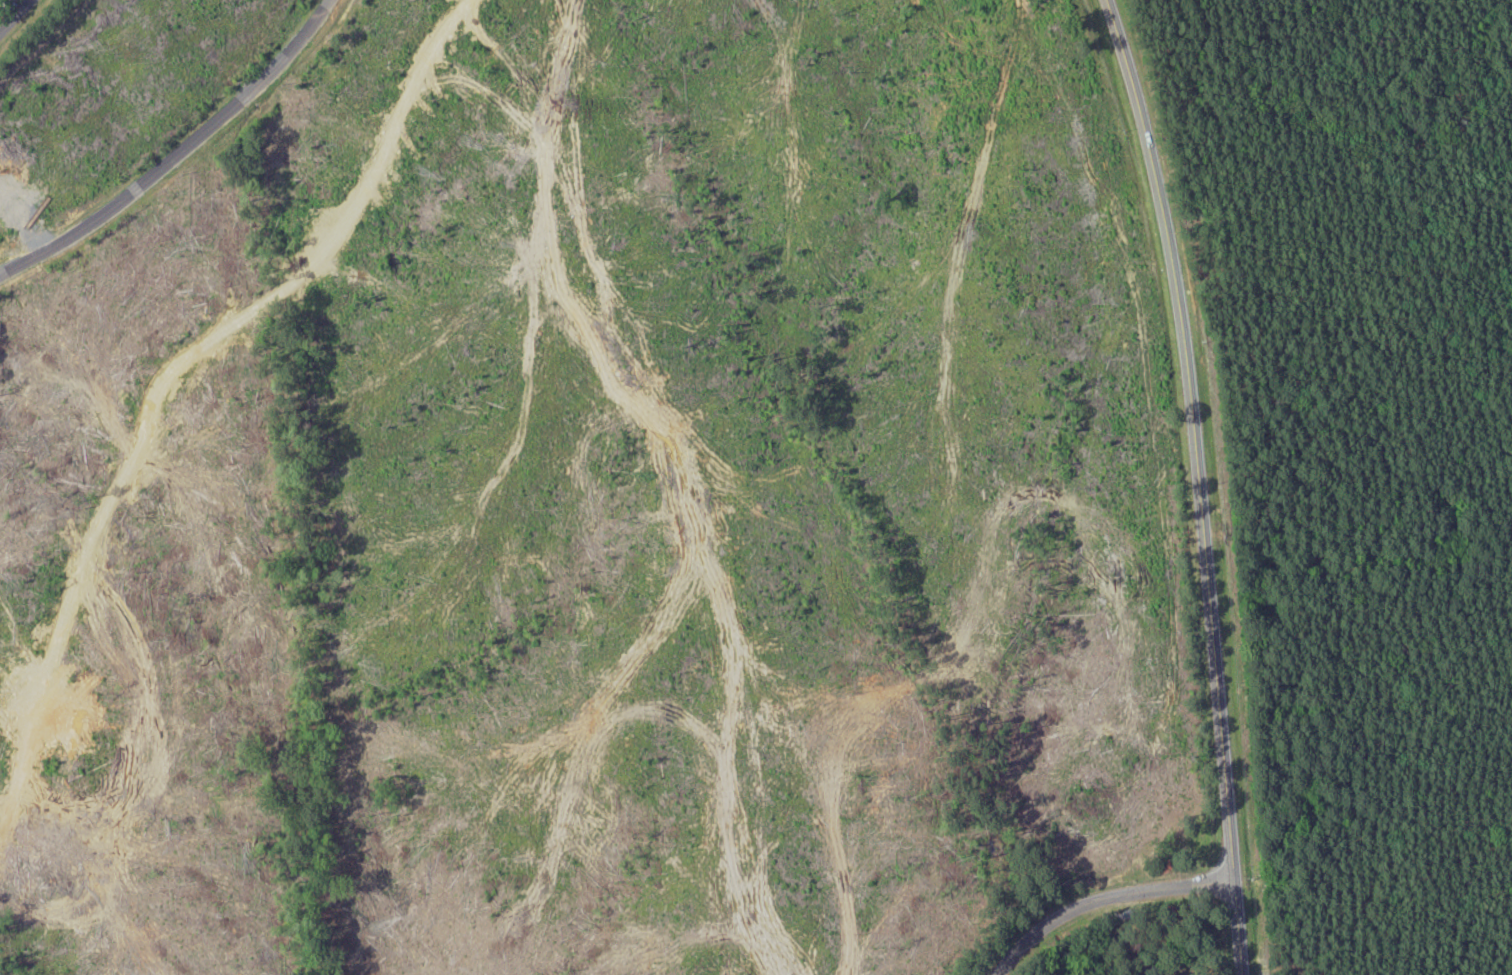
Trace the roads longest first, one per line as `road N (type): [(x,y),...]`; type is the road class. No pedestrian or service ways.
road 1 (tertiary): [(1242,974),(1174,277),(1121,36),(1105,0)]
road 2 (residential): [(0,276),(143,186),(301,39),(330,0)]
road 3 (residential): [(1233,881),(1080,905),(1037,928),(1001,974)]

